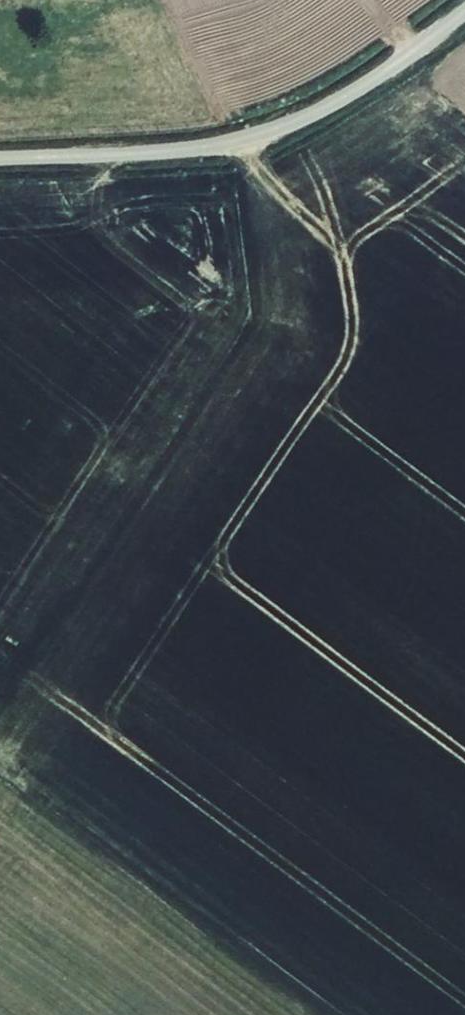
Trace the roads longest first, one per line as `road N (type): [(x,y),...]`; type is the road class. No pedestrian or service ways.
road 1 (residential): [(464,10),(349,93),(258,132),(165,149),(0,157)]

